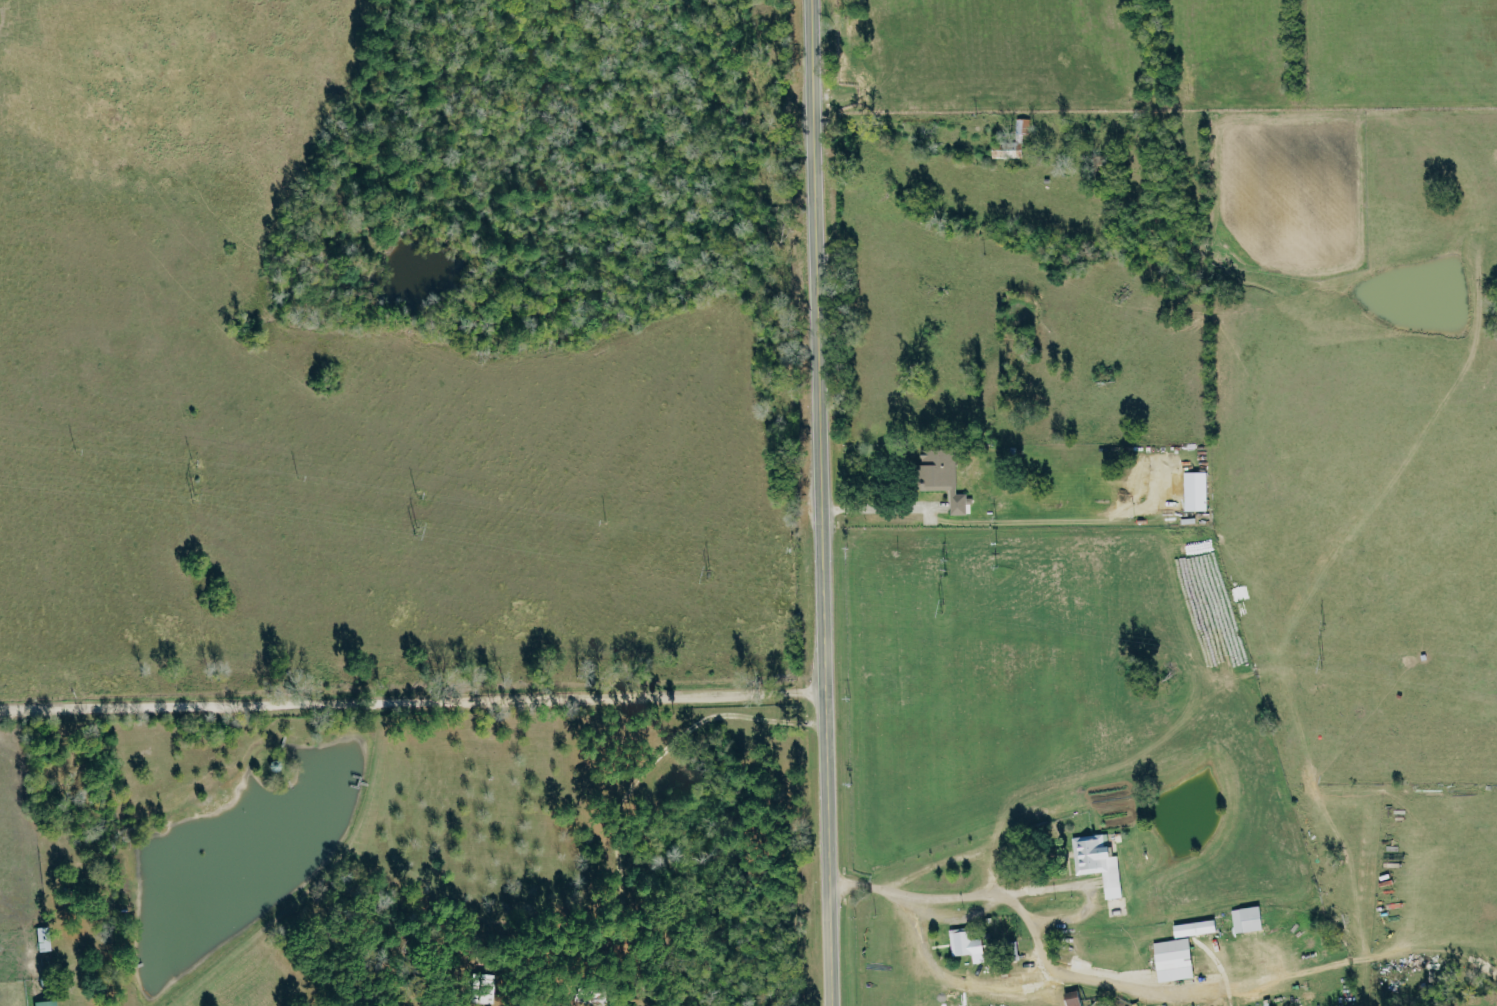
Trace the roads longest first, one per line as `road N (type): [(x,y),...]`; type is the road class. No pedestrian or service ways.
road 1 (secondary): [(830,1005),(809,0)]

